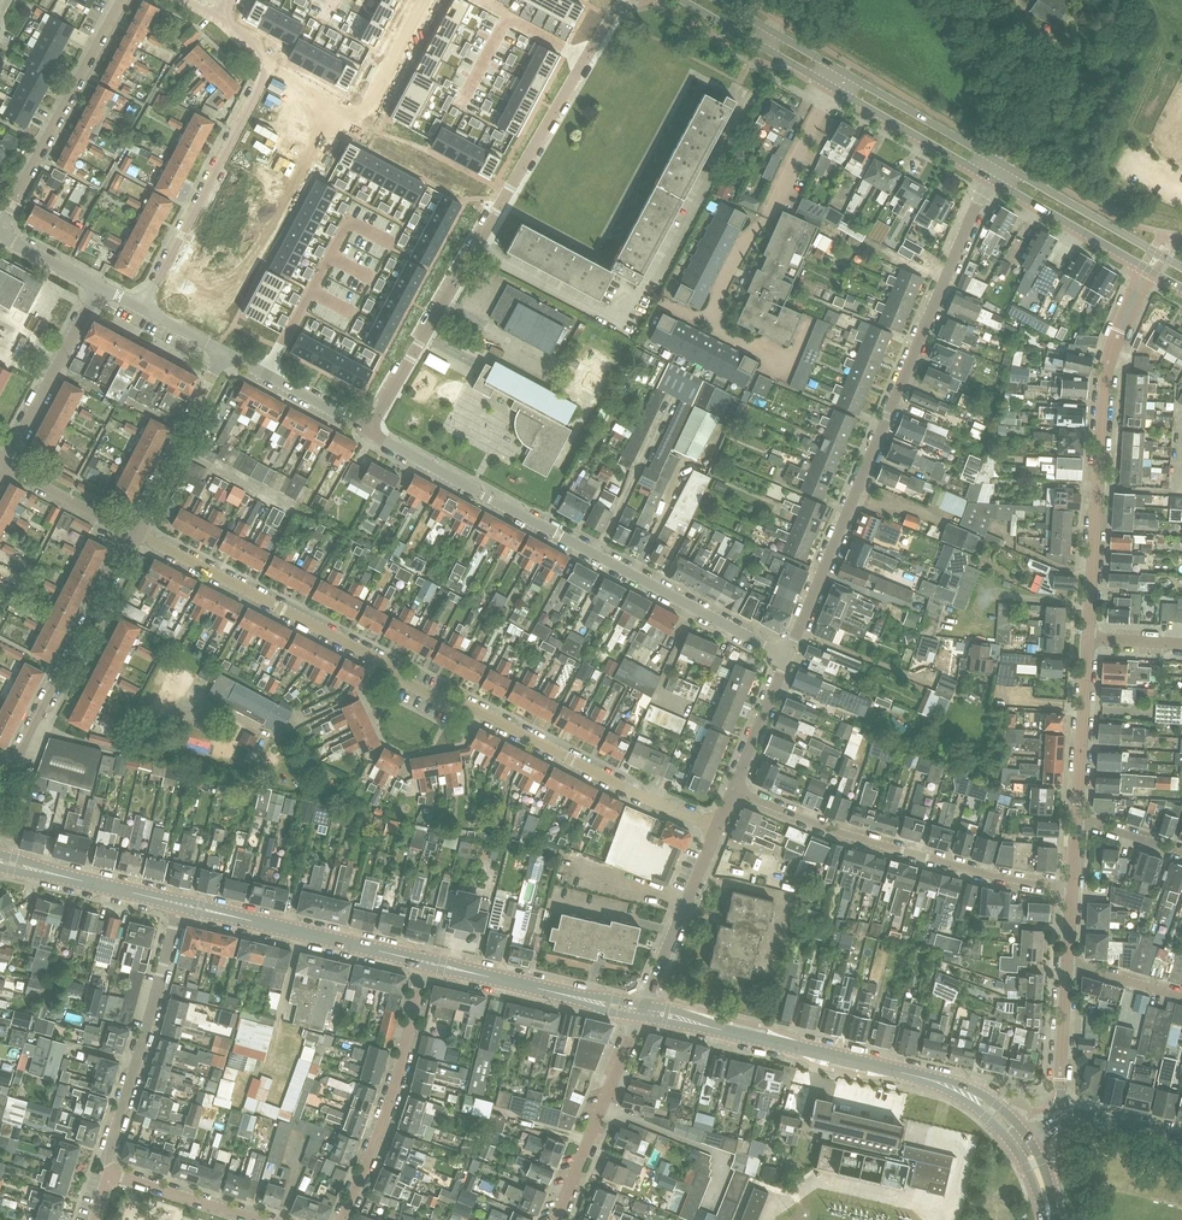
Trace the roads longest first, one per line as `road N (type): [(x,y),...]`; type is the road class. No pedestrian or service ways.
road 1 (residential): [(717,826),(628,791),(467,704),(453,706),(132,530)]
road 2 (unclassified): [(787,656),(988,177)]
road 3 (unclassified): [(787,656),(368,431)]
road 4 (tertiary): [(1022,1143),(969,1094),(941,1082),(640,1010)]
road 5 (residential): [(1088,637),(1107,376),(1149,269)]
road 6 (residential): [(733,790),(887,846),(1072,887)]
road 7 (residential): [(141,306),(273,60),(220,17)]
road 8 (residential): [(0,798),(132,530)]
road 9 (residential): [(472,251),(618,5)]
road 10 (residential): [(110,1173),(107,1154),(179,904)]
road 11 (residential): [(343,1219),(389,1118),(428,962)]
road 12 (residential): [(711,329),(835,89)]
road 13 (residential): [(0,229),(118,0)]
road 14 (tertiary): [(428,962),(179,904)]
road 15 (residential): [(555,1219),(640,1010)]
road 16 (tertiary): [(640,1010),(428,962)]
road 17 (primary): [(1181,267),(997,161)]
road 18 (residential): [(368,431),(472,251)]
road 19 (residential): [(7,467),(100,286)]
road 20 (residential): [(132,530),(223,351)]
road 21 (unclassified): [(640,1010),(717,826)]
road 22 (primary): [(988,177),(1149,269)]
road 23 (residential): [(1076,821),(1088,637)]
road 24 (tertiary): [(179,904),(0,862)]
road 25 (primary): [(682,0),(835,89)]
road 26 (primary): [(835,89),(988,177)]
road 27 (primary): [(997,161),(845,72)]
road 28 (residential): [(472,251),(626,333)]
road 29 (unclassified): [(368,431),(223,351)]
road 30 (residential): [(258,1219),(110,1173)]
road 31 (primary): [(845,72),(719,0)]
road 32 (unclassified): [(733,790),(787,656)]
road 33 (residential): [(1061,1112),(1067,970)]
road 34 (residential): [(132,530),(7,467)]
road 35 (unclassified): [(1181,1137),(1061,1112)]

